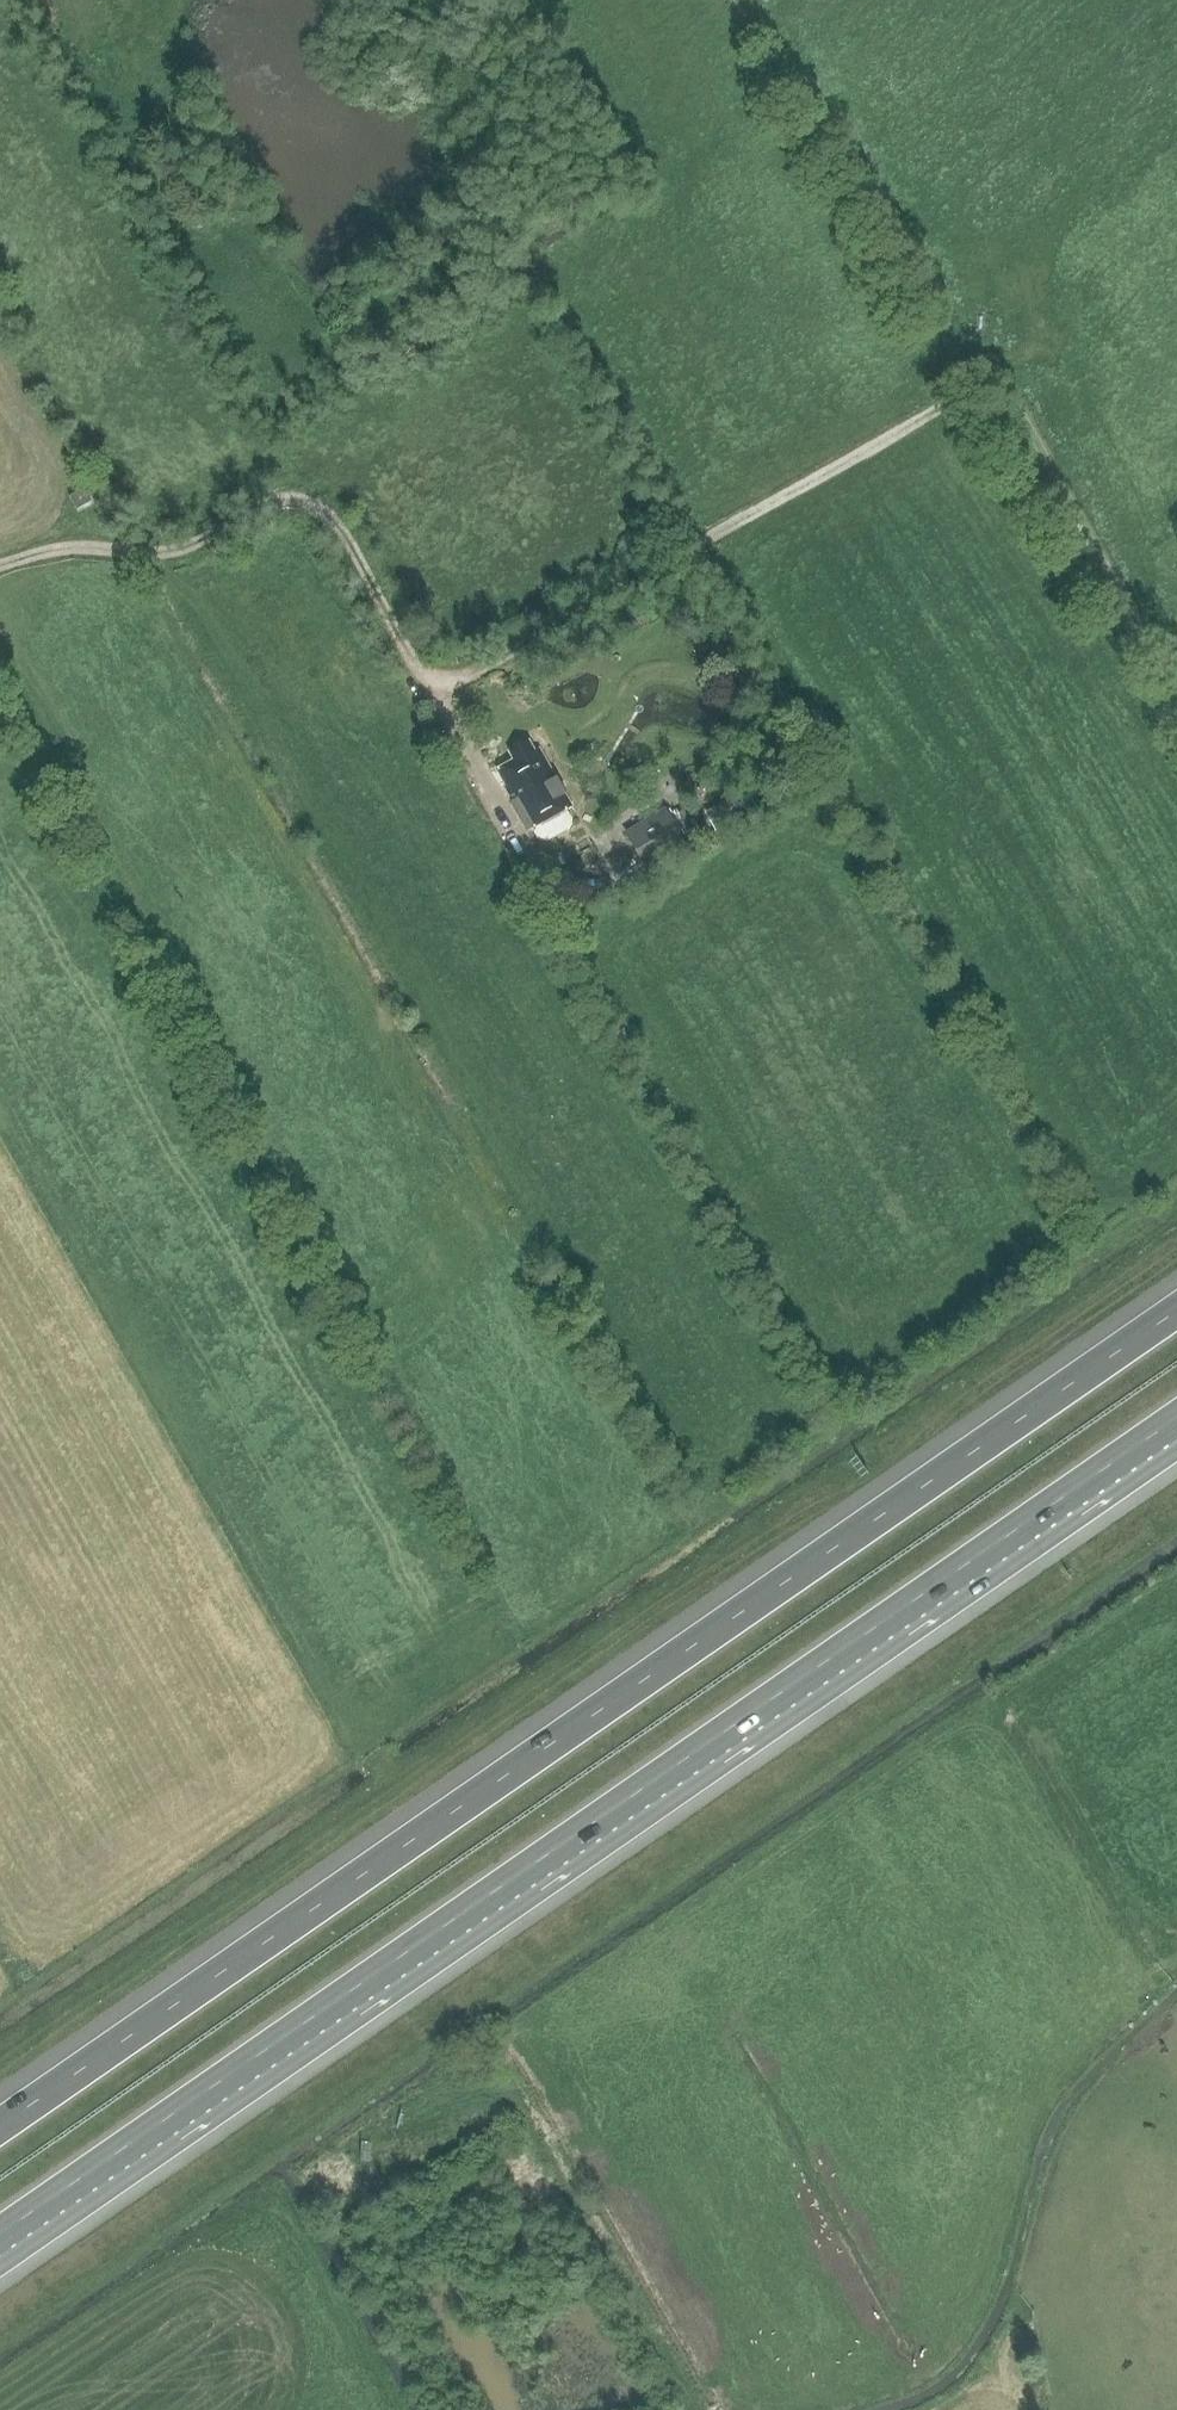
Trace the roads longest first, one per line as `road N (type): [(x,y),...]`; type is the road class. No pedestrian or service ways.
road 1 (motorway): [(1176,1308),(0,2126)]
road 2 (motorway): [(0,2233),(1176,1419)]

